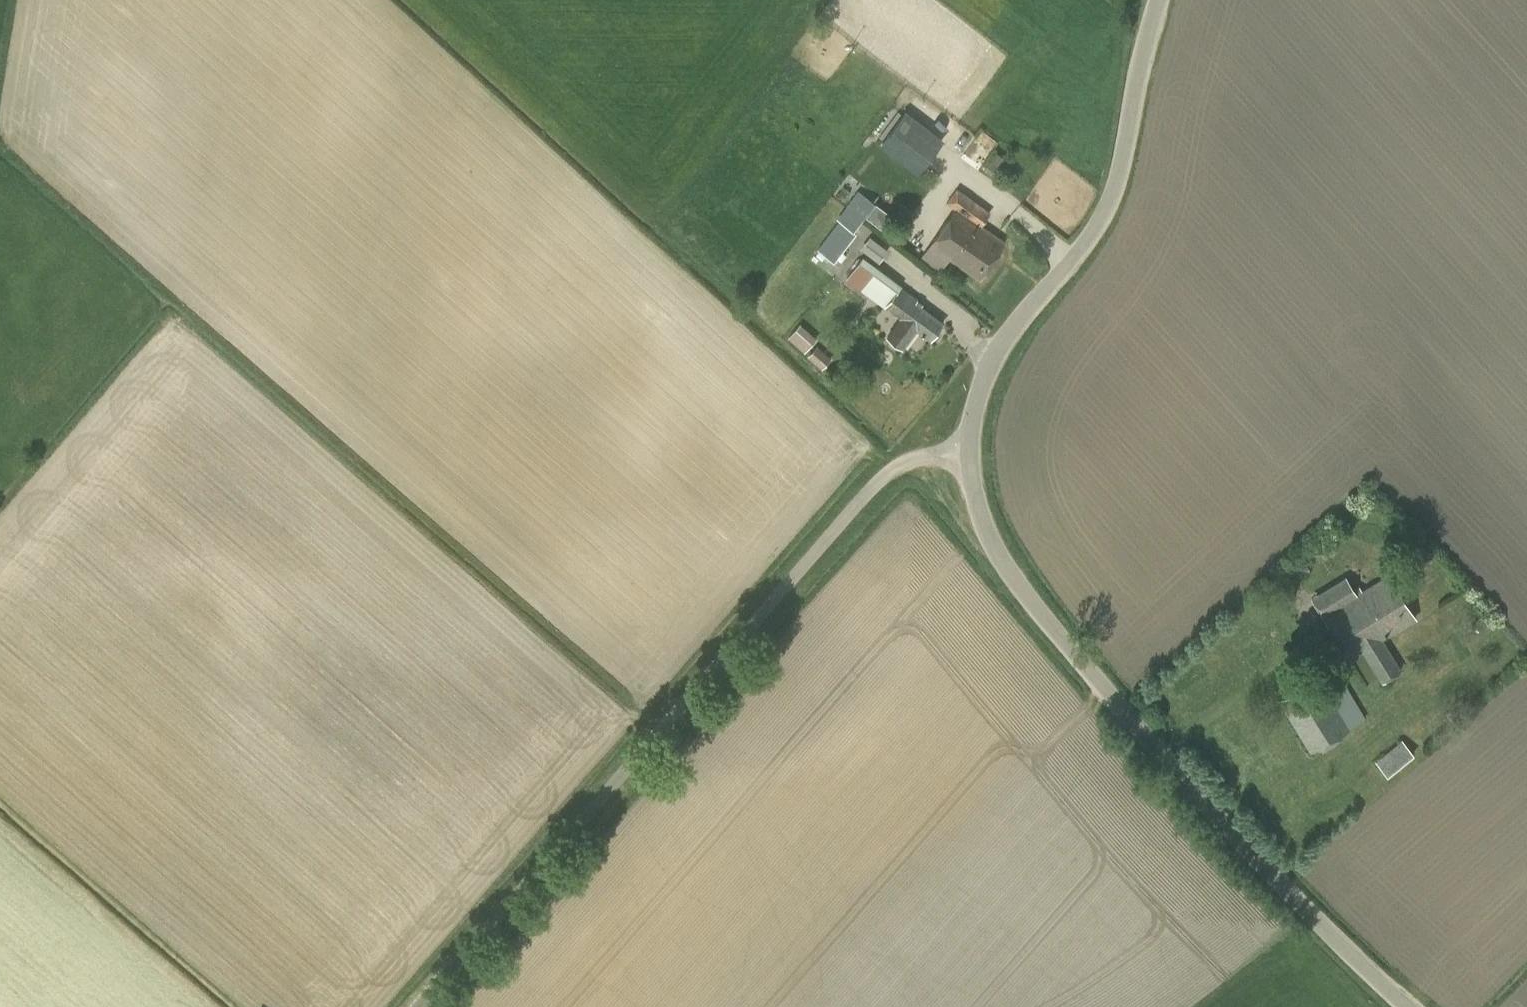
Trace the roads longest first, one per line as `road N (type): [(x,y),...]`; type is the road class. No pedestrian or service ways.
road 1 (unclassified): [(419,1006),(884,474),(926,454),(971,457)]
road 2 (unclassified): [(1398,1006),(1072,653),(1007,571),(978,509),(971,457)]
road 3 (unclassified): [(971,457),(974,409),(991,362),(1083,245),(1112,191),(1159,0)]

